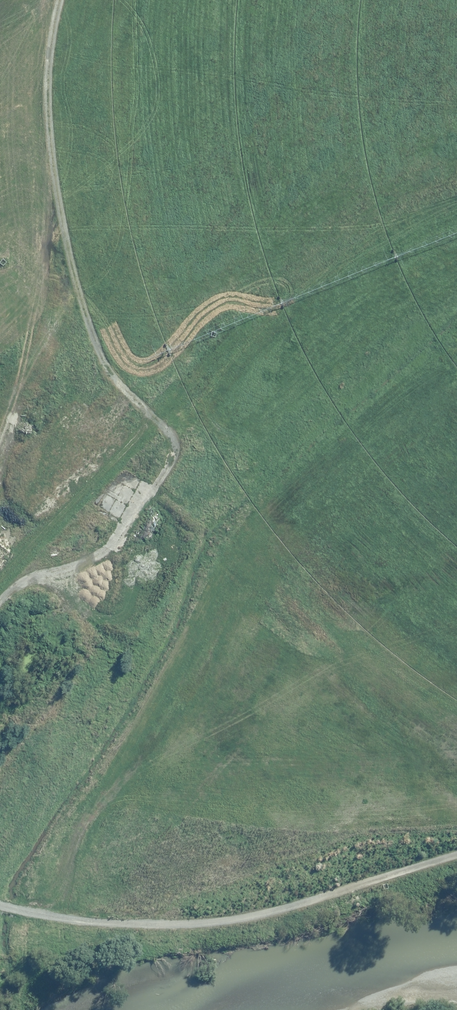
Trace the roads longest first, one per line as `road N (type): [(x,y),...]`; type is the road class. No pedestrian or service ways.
road 1 (track): [(456,202),(393,225),(245,358),(154,491),(55,613),(29,643),(0,659)]
road 2 (track): [(456,785),(198,524),(19,418)]
road 3 (track): [(0,905),(85,924),(197,926),(249,919),(456,858)]
road 4 (track): [(0,272),(185,445)]
road 5 (track): [(41,315),(30,384),(0,454)]

